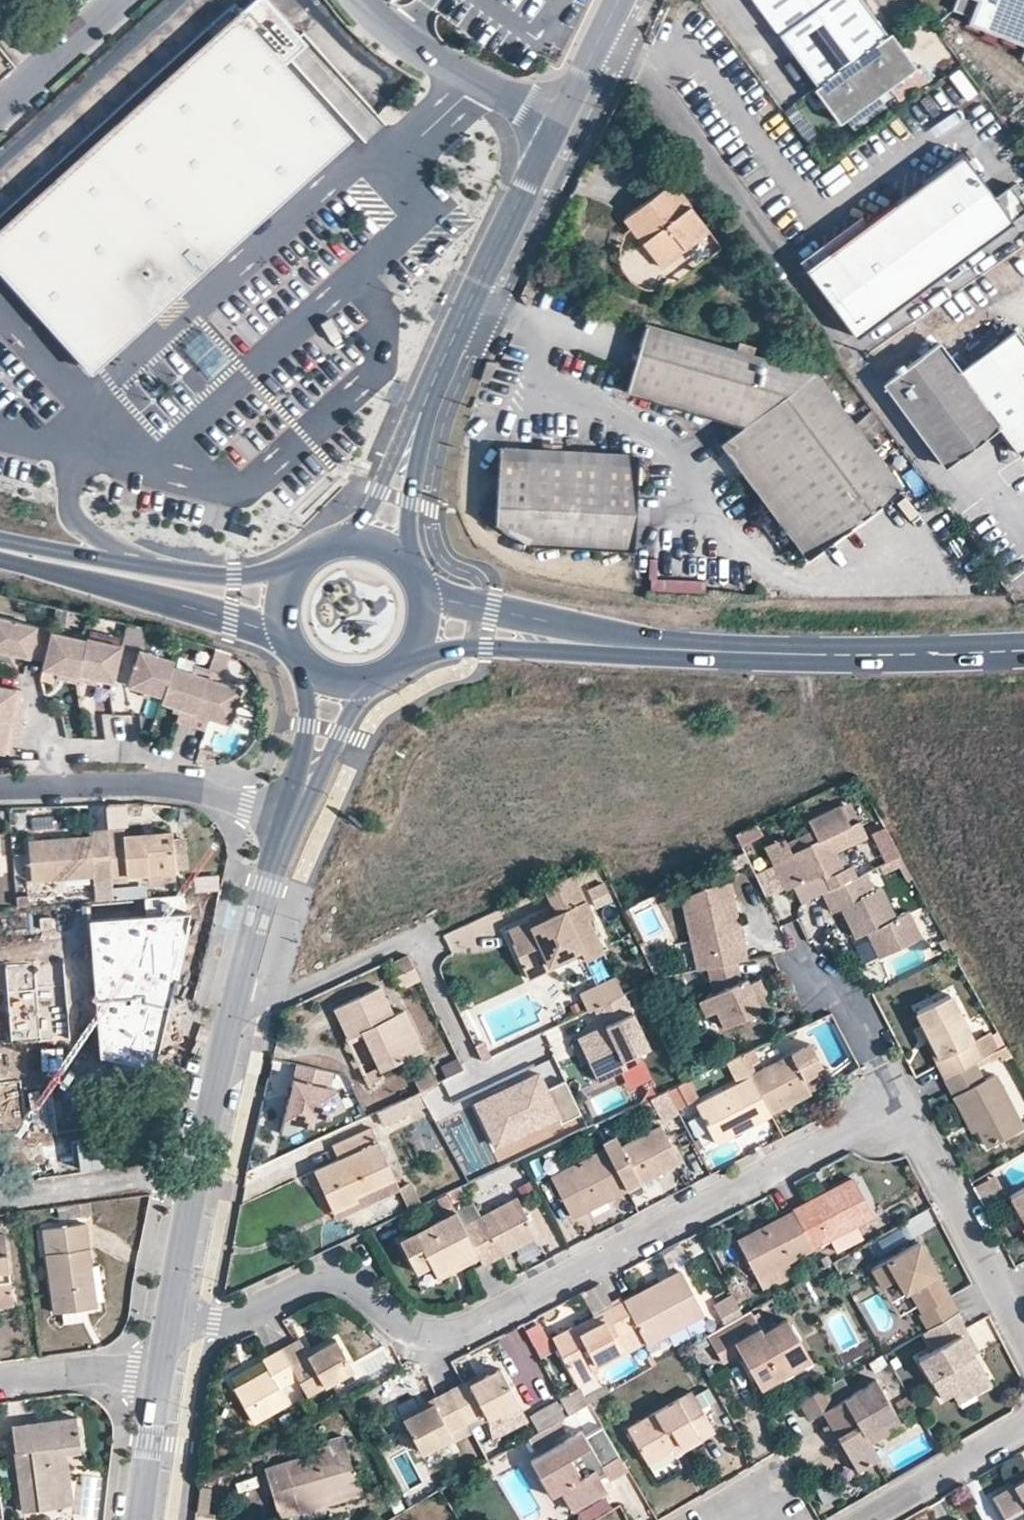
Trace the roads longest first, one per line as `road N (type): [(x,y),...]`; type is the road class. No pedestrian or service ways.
road 1 (residential): [(1023,1339),(898,1102),(440,1338),(419,1339),(339,1275),(215,1321),(170,1318)]
road 2 (secondary): [(550,634),(766,652),(1023,650)]
road 3 (tertiary): [(558,128),(451,341),(395,491)]
road 4 (residential): [(200,1172),(257,921),(294,817)]
road 5 (residential): [(294,817),(187,789),(0,790)]
road 6 (residential): [(558,128),(425,58),(378,25),(358,0)]
road 7 (residential): [(200,1172),(0,1198)]
road 8 (secondary): [(197,587),(0,550)]
road 9 (residential): [(863,1519),(1023,1425)]
road 10 (residential): [(121,0),(0,108)]
road 11 (residential): [(160,1375),(74,1372),(0,1382)]
road 12 (residential): [(170,1318),(200,1172)]
road 13 (residential): [(139,1519),(160,1375)]
road 14 (tertiary): [(620,0),(558,128)]
road 15 (secondary): [(550,634),(421,587)]
road 16 (secondary): [(419,648),(550,634)]

